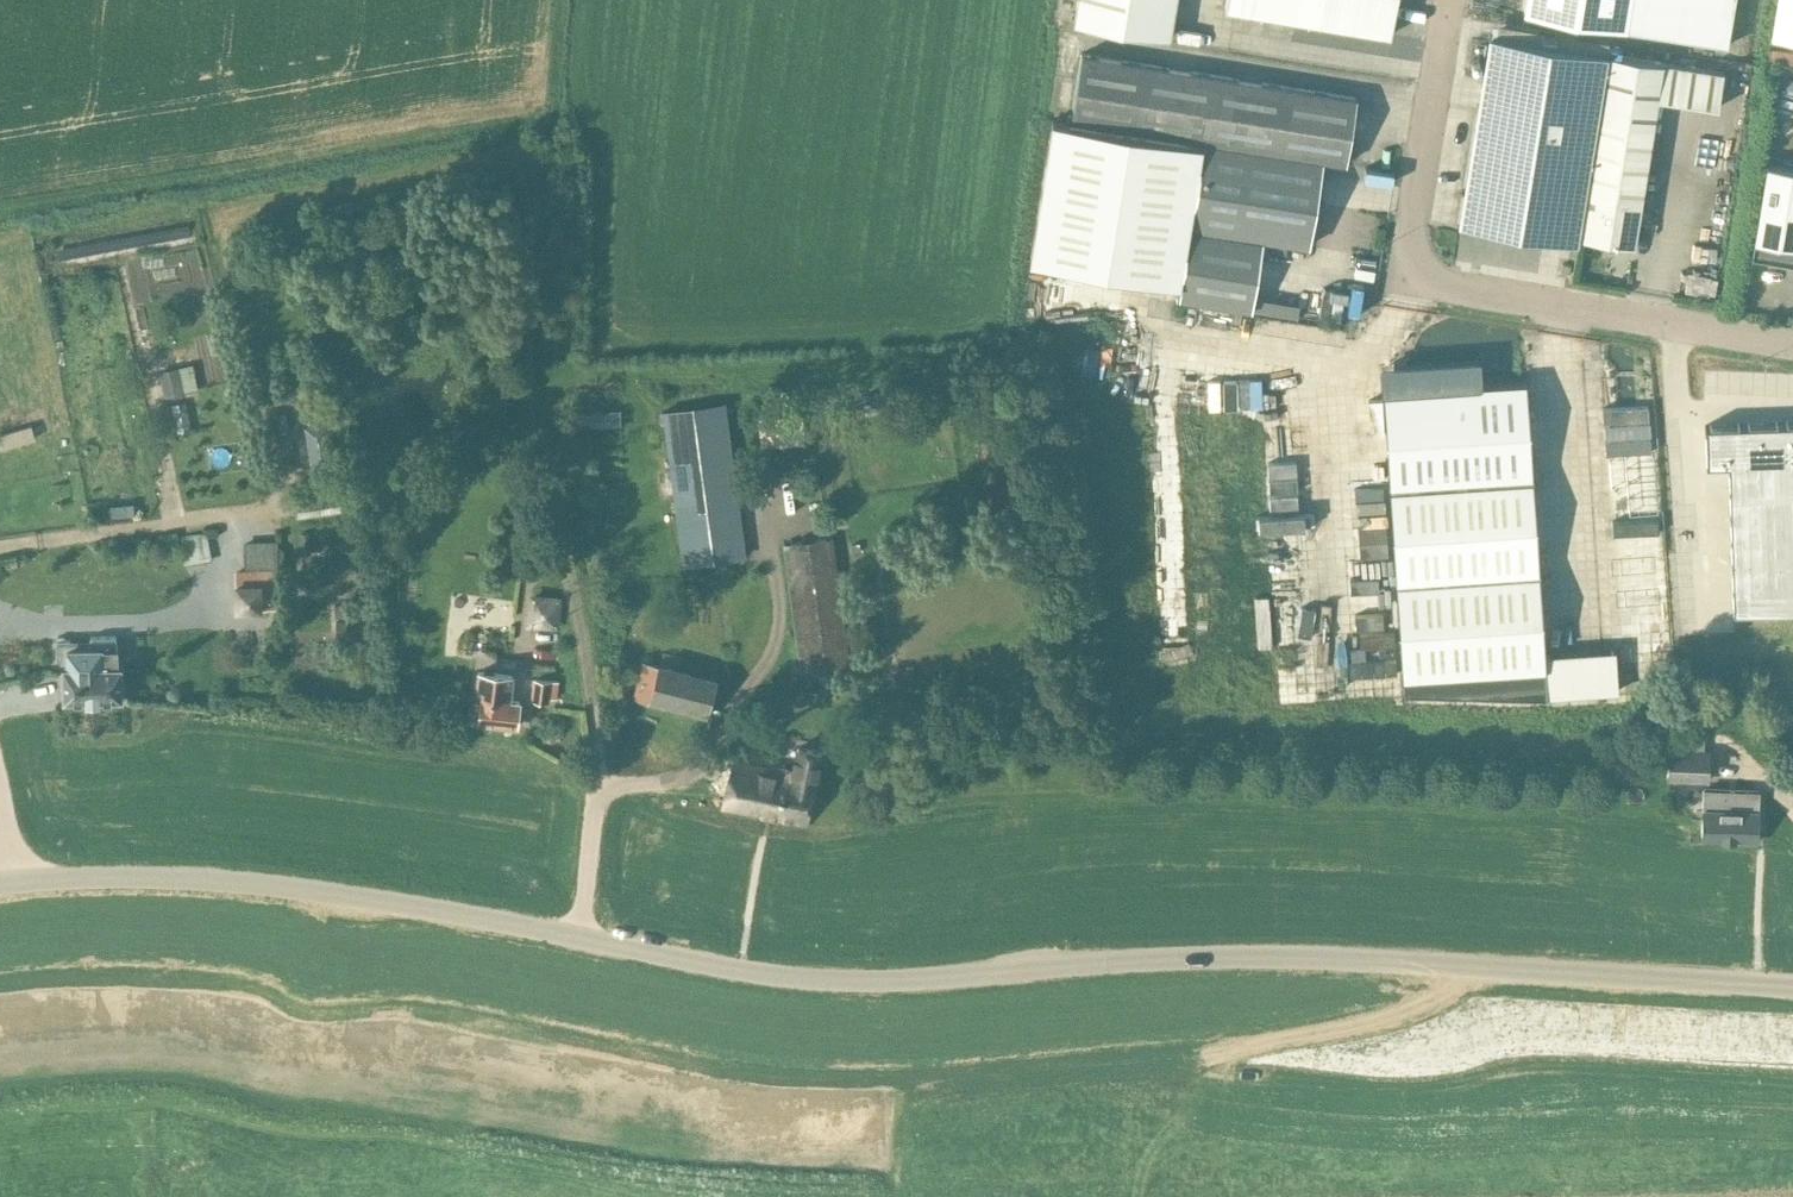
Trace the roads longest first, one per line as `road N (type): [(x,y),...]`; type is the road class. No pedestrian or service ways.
road 1 (unclassified): [(0,876),(195,869),(313,881),(817,972),(894,975),(1305,946),(1792,979)]
road 2 (unclassified): [(1792,344),(1448,288),(1415,262),(1410,222),(1447,0)]

